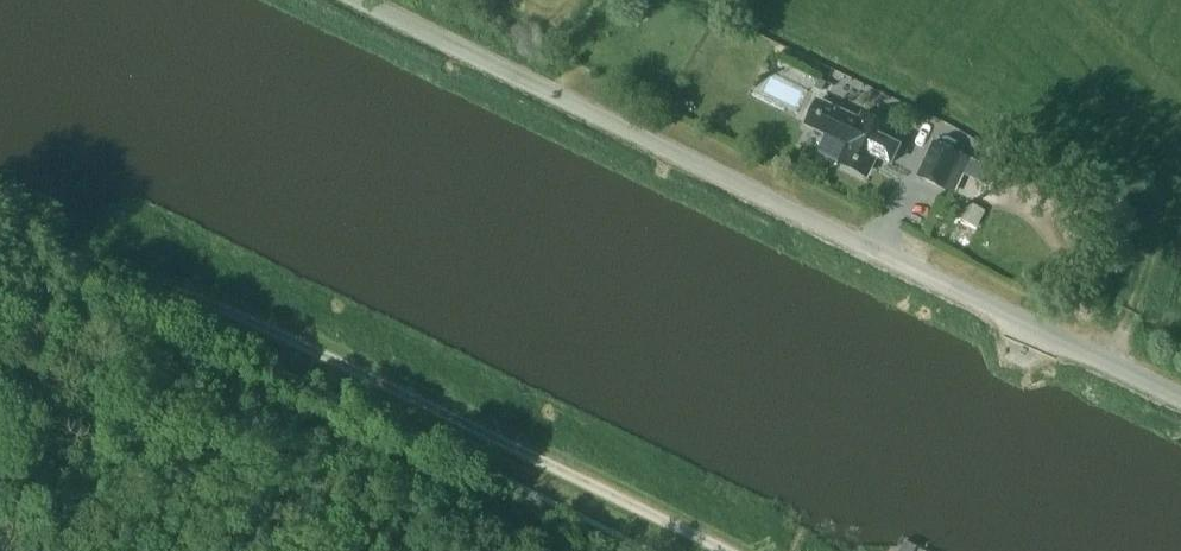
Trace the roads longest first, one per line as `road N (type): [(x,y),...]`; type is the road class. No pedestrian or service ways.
road 1 (unclassified): [(1180,400),(361,0)]
road 2 (track): [(0,219),(164,284),(719,550)]

